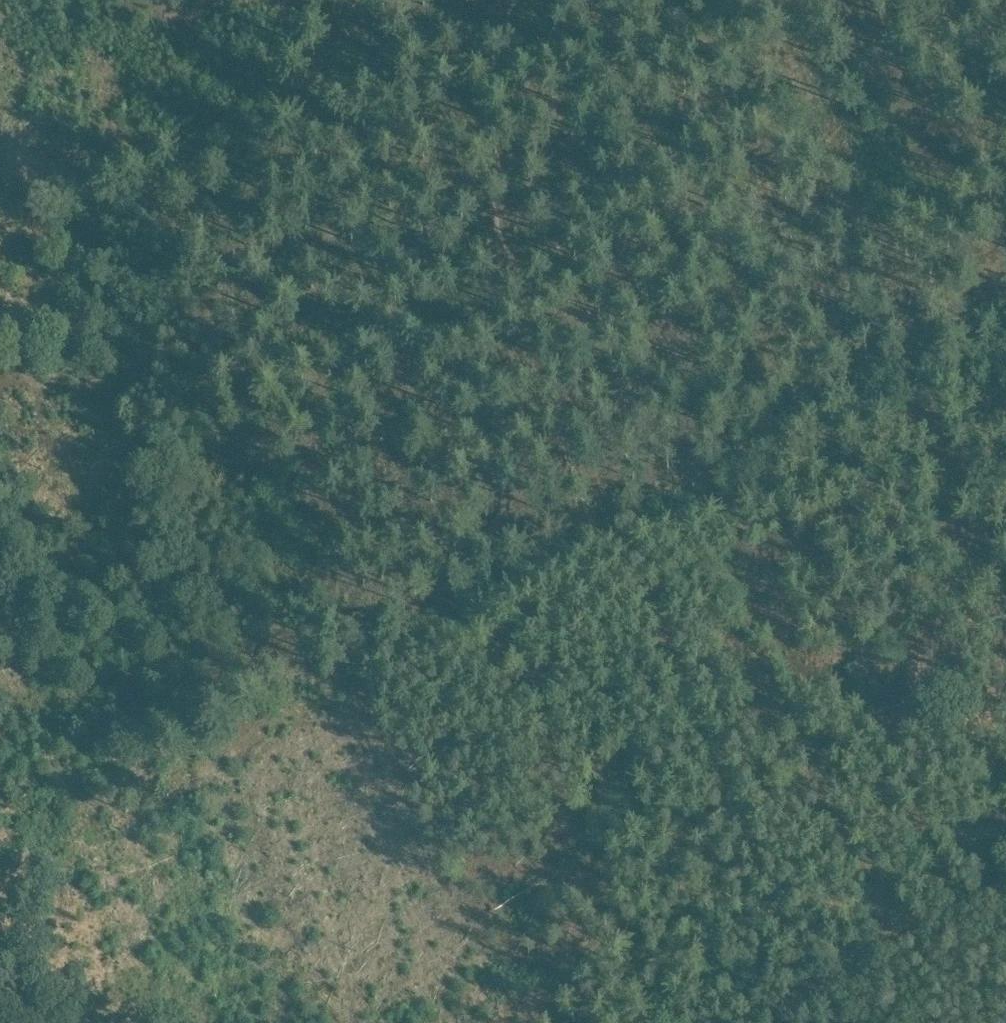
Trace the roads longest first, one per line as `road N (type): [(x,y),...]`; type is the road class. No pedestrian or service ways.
road 1 (track): [(849,1022),(615,516),(556,423),(500,261),(493,64),(501,0)]

